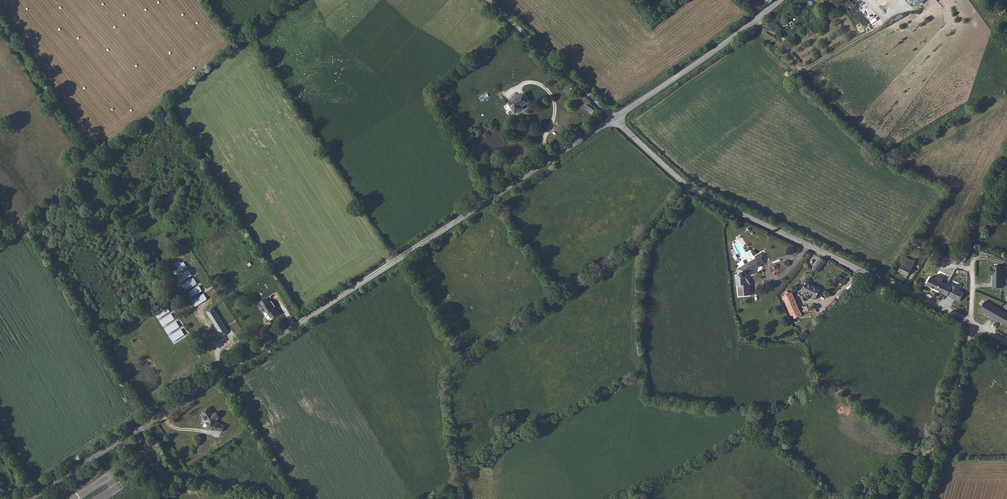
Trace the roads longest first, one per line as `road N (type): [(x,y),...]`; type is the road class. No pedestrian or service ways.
road 1 (unclassified): [(28,498),(614,119)]
road 2 (residential): [(1006,346),(697,193),(614,119)]
road 3 (track): [(222,372),(0,22)]
road 4 (unclassified): [(614,119),(783,0)]
road 5 (track): [(922,498),(971,323)]
road 6 (track): [(614,119),(488,0)]

